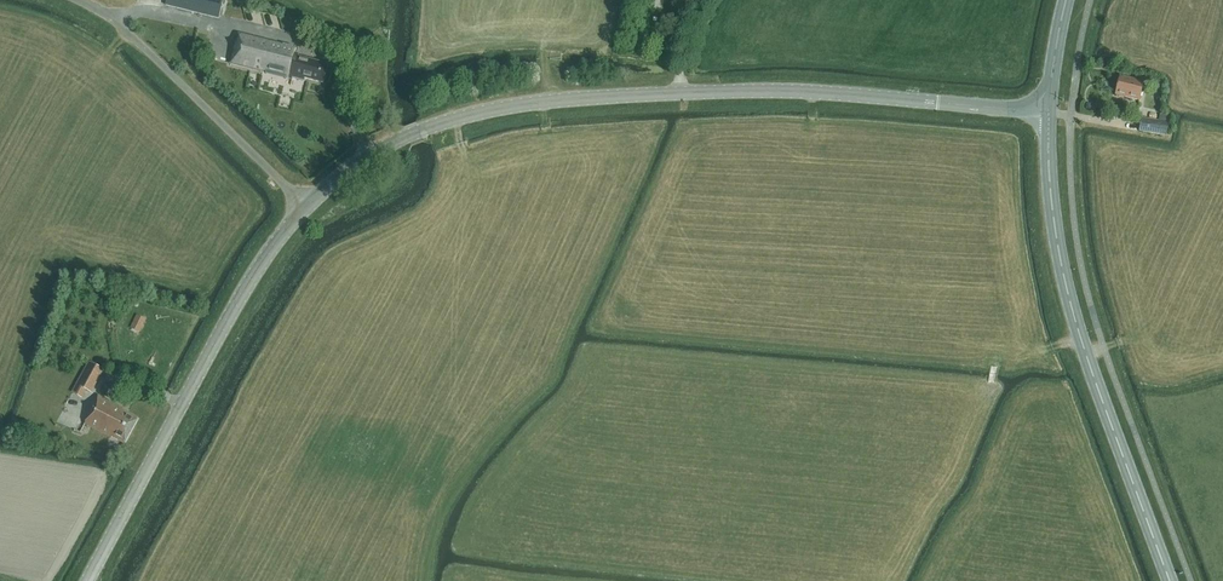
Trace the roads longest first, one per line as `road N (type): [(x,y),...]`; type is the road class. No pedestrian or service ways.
road 1 (secondary): [(87,580),(278,240),(350,169),(408,136),(519,105),(727,92),(1049,113)]
road 2 (tertiary): [(1170,580),(1073,311),(1054,222),(1049,113)]

